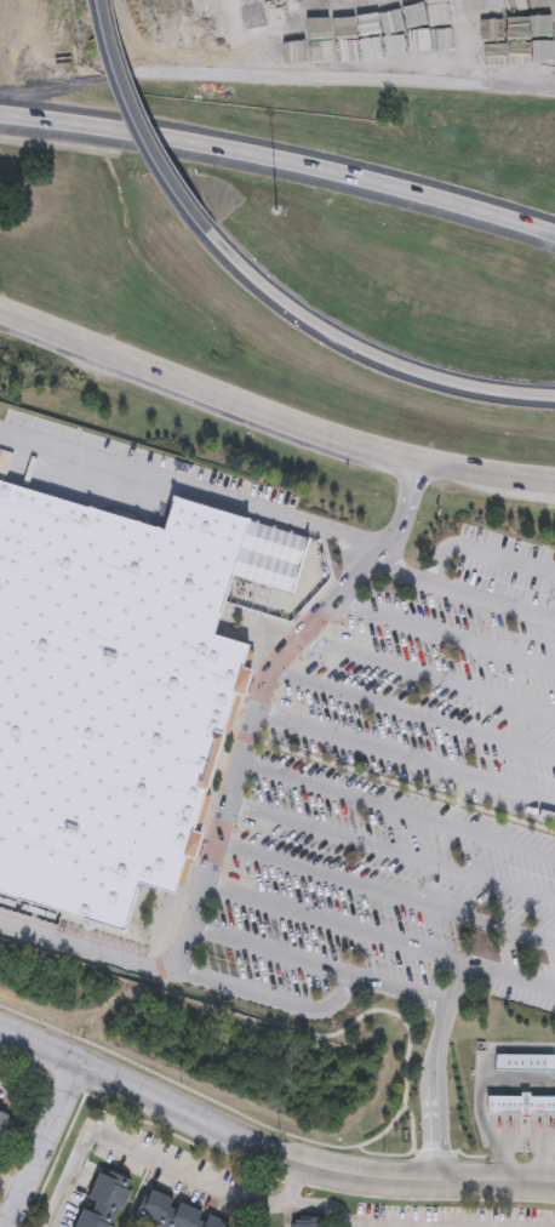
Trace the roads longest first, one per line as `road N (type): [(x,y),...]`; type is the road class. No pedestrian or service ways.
road 1 (secondary): [(0,313),(342,438),(418,460),(554,475)]
road 2 (motorway): [(0,114),(355,172),(554,225)]
road 3 (tertiary): [(0,1024),(303,1158),(408,1176),(534,1180)]
road 4 (motorway): [(202,229),(258,287),(361,350),(447,382),(554,396)]
road 5 (motorway): [(98,0),(138,129),(202,229)]
road 6 (residential): [(81,1058),(7,1226)]

